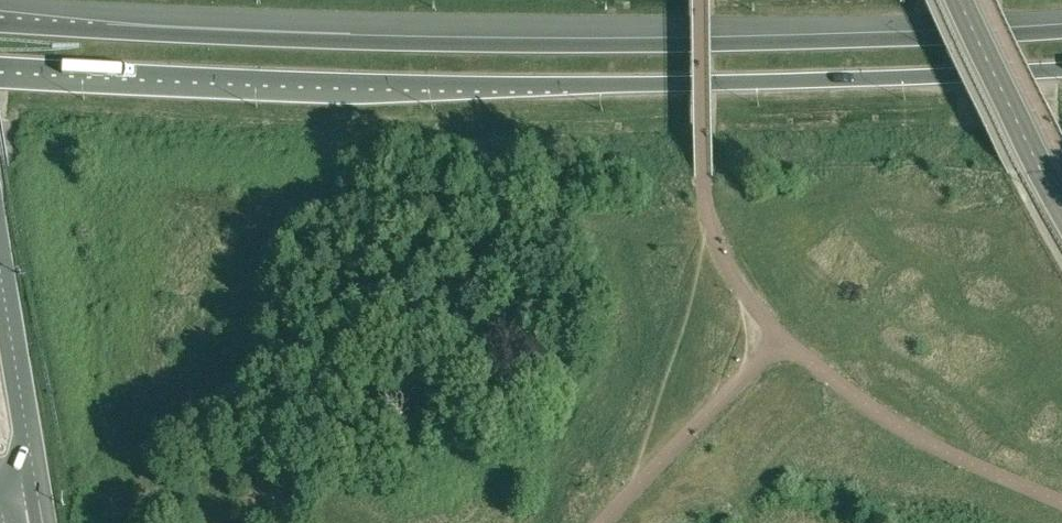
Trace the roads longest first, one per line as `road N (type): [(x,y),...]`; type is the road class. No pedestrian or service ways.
road 1 (trunk): [(1061,31),(730,46),(368,45),(0,23)]
road 2 (trunk): [(0,66),(543,87),(1061,70)]
road 3 (secondary): [(1061,205),(957,0)]
road 4 (primary): [(32,489),(0,263)]

